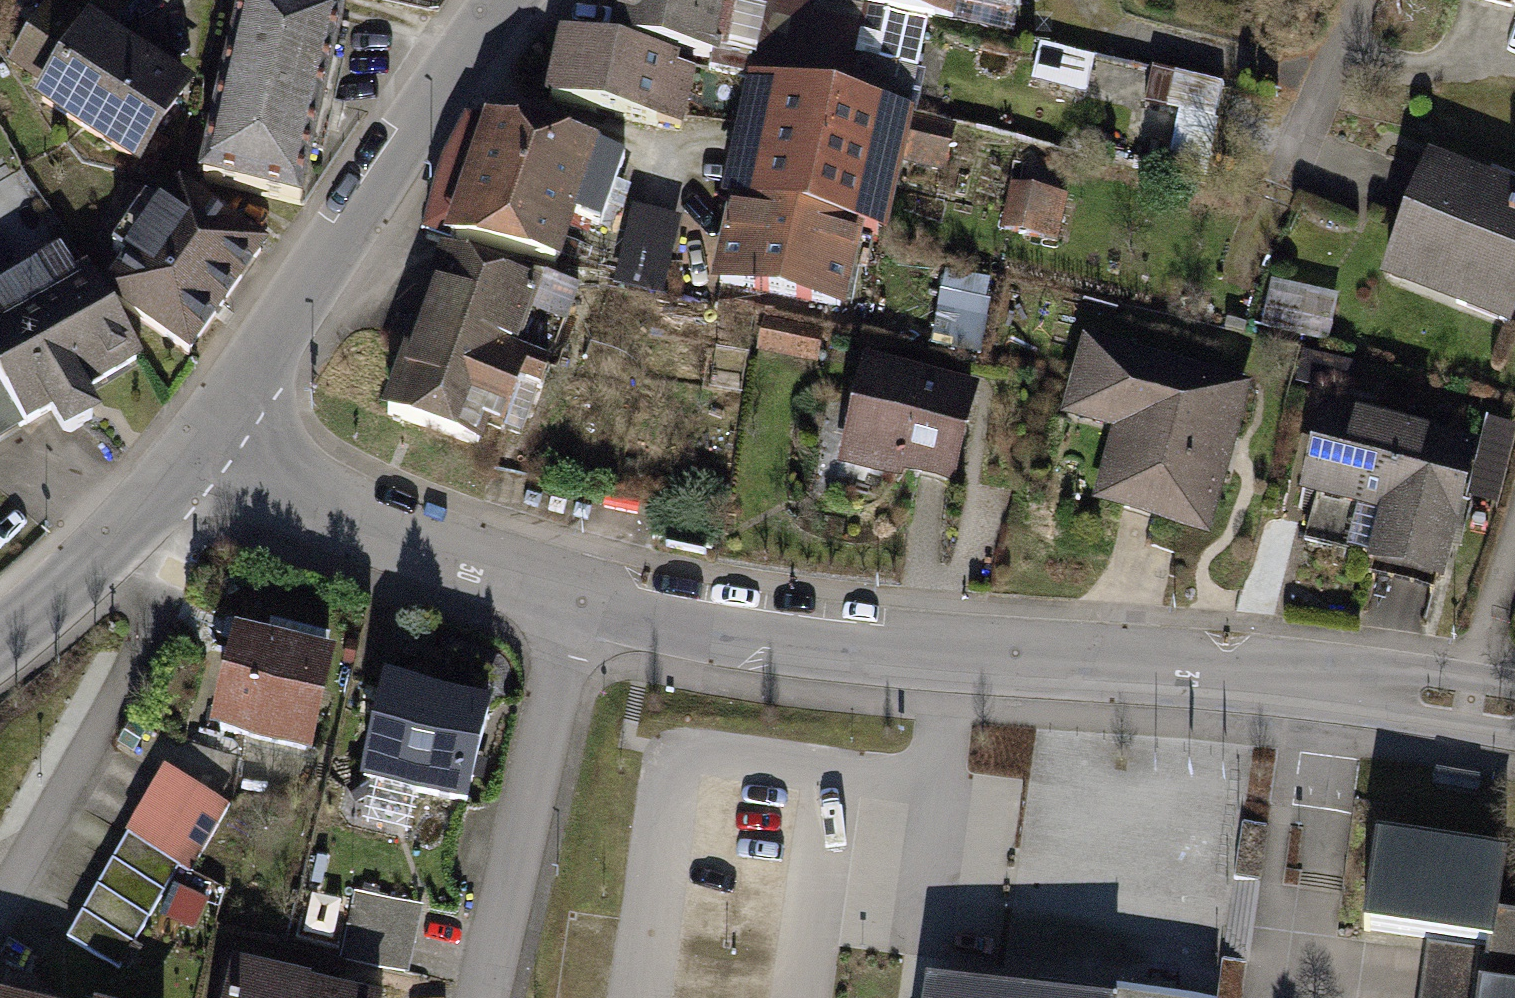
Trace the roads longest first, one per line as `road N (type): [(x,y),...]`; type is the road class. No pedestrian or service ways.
road 1 (residential): [(587,612),(971,663),(1514,713)]
road 2 (tertiary): [(518,0),(206,433)]
road 3 (residential): [(206,433),(287,497),(587,612)]
road 4 (residential): [(587,612),(494,997)]
road 5 (tertiary): [(206,433),(102,562),(0,642)]
road 6 (residential): [(1276,190),(1351,0)]

